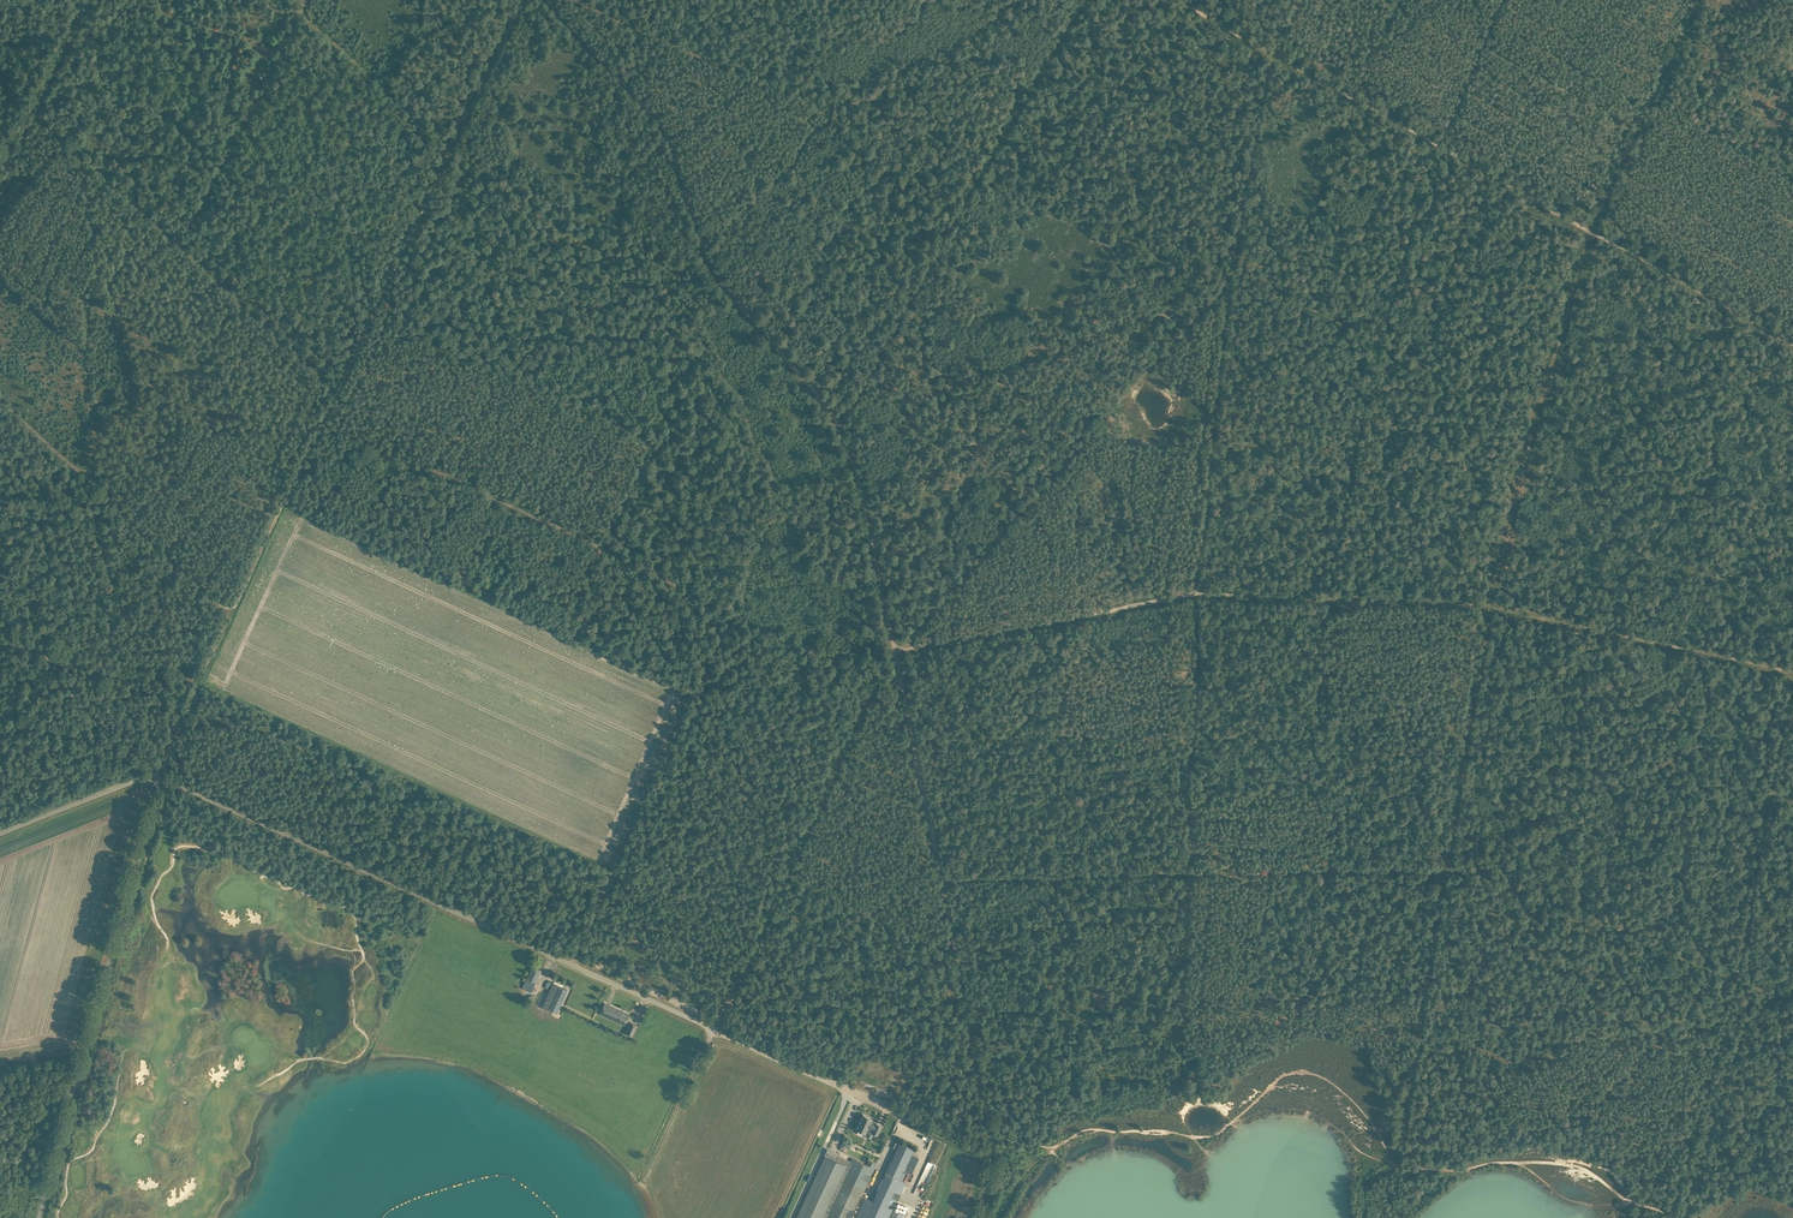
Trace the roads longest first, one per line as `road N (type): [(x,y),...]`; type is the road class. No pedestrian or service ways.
road 1 (track): [(893,651),(1231,272),(1538,413),(1792,512)]
road 2 (track): [(990,1134),(1050,1148),(1097,1129),(1215,1135),(1277,1079),(1304,1072),(1346,1094),(1406,1171),(1569,1164),(1627,1200),(1681,1217)]
road 3 (track): [(1176,0),(1792,344)]
road 4 (track): [(157,774),(450,145)]
road 5 (track): [(858,492),(990,1134)]
road 6 (unclassified): [(715,1030),(157,774)]
road 7 (track): [(893,651),(1195,595),(1488,606)]
road 8 (track): [(1083,0),(840,420),(855,478)]
road 9 (track): [(550,0),(661,127),(705,261),(840,420)]
road 10 (unclassified): [(157,774),(40,1217)]
road 11 (track): [(572,0),(980,178)]
road 12 (track): [(893,651),(715,1030)]
road 13 (track): [(1488,606),(1589,230)]
road 14 (track): [(32,110),(79,153),(104,299),(201,354)]
road 15 (track): [(1488,606),(1792,673)]
road 16 (track): [(1195,595),(1186,872)]
road 17 (track): [(940,879),(1186,872)]
road 18 (track): [(715,1030),(925,1125)]
road 19 (track): [(157,774),(0,632)]
road 20 (track): [(335,388),(180,244)]
road 21 (unclassified): [(0,835),(157,774)]
road 22 (track): [(648,1173),(715,1030)]
road 23 (track): [(905,929),(787,873)]

